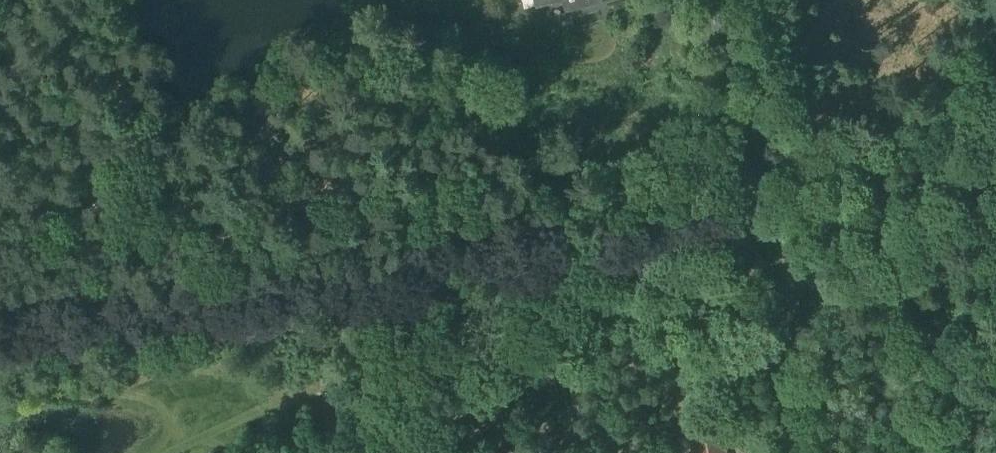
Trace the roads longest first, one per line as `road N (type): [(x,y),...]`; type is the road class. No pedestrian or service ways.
road 1 (track): [(0,328),(757,230)]
road 2 (secondary): [(800,452),(719,0)]
road 3 (track): [(757,230),(793,267),(995,311)]

